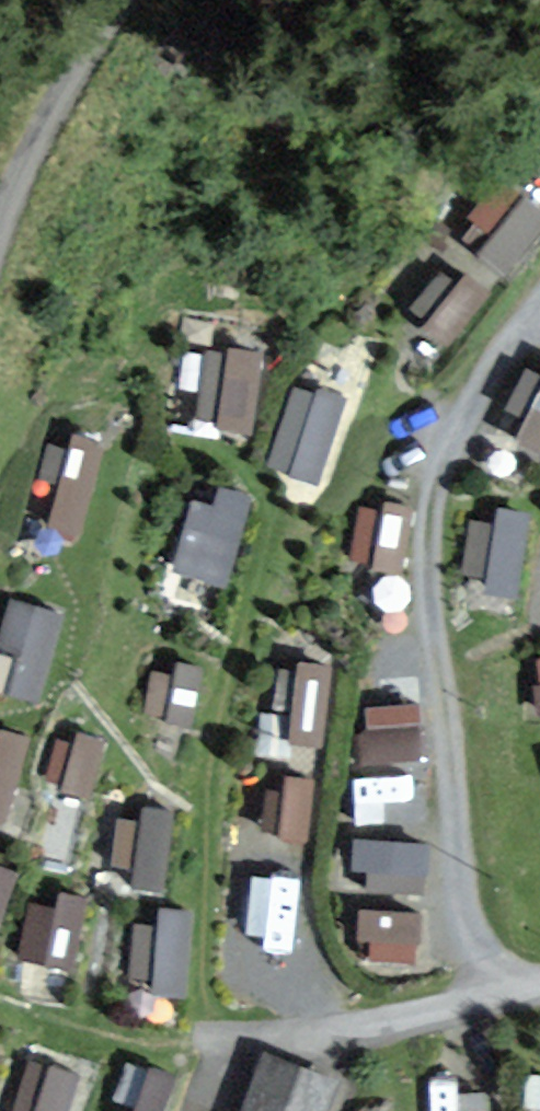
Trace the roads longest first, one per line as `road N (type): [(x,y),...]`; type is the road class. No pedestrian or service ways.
road 1 (residential): [(0,214),(49,117),(127,0)]

